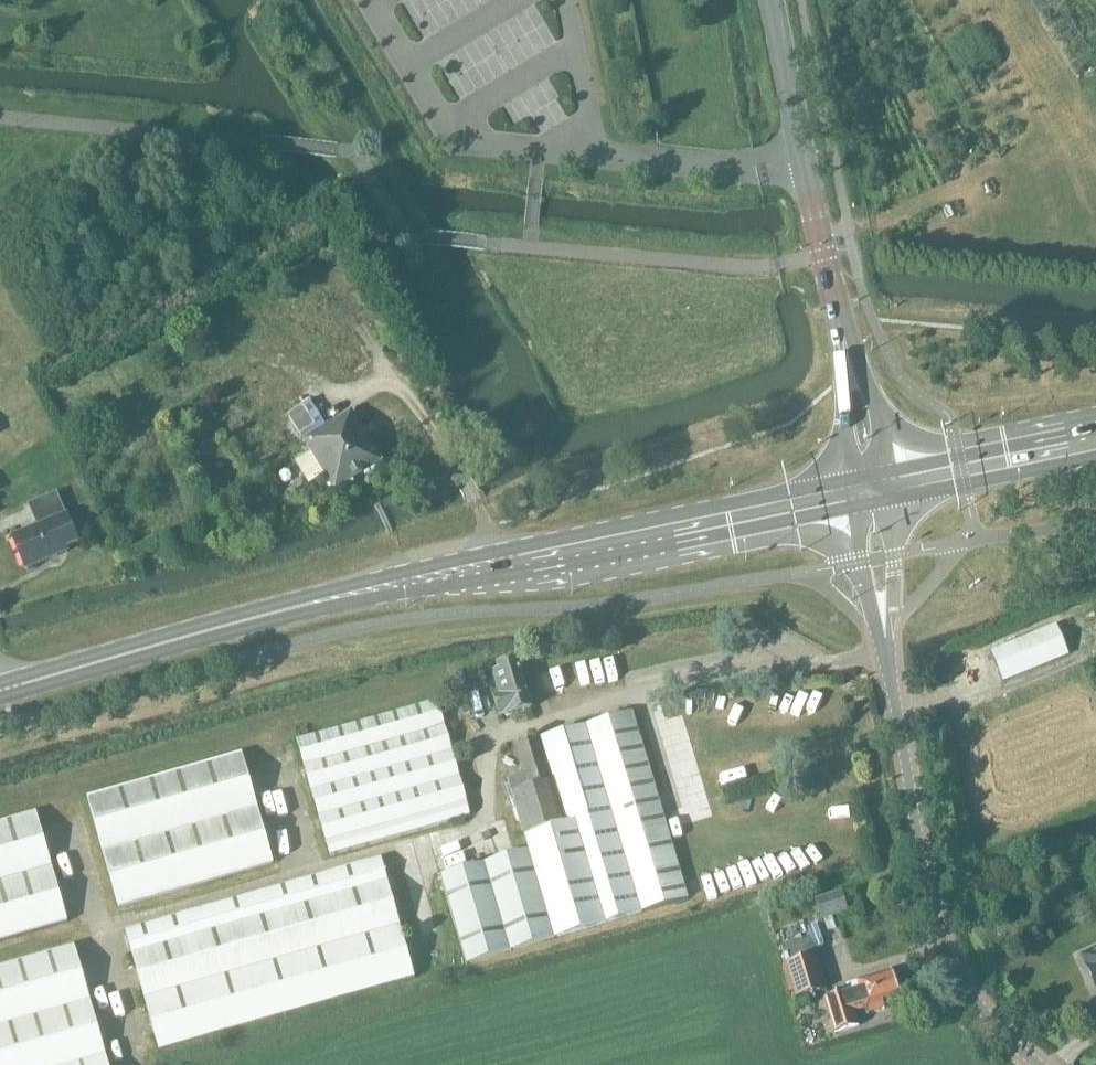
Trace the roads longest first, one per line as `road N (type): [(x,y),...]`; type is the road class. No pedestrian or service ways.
road 1 (secondary): [(0,692),(307,606),(866,492)]
road 2 (tertiary): [(1032,1064),(976,1000),(936,922),(866,492)]
road 3 (tertiary): [(866,492),(846,346),(771,0)]
road 4 (secondary): [(866,492),(1095,446)]

